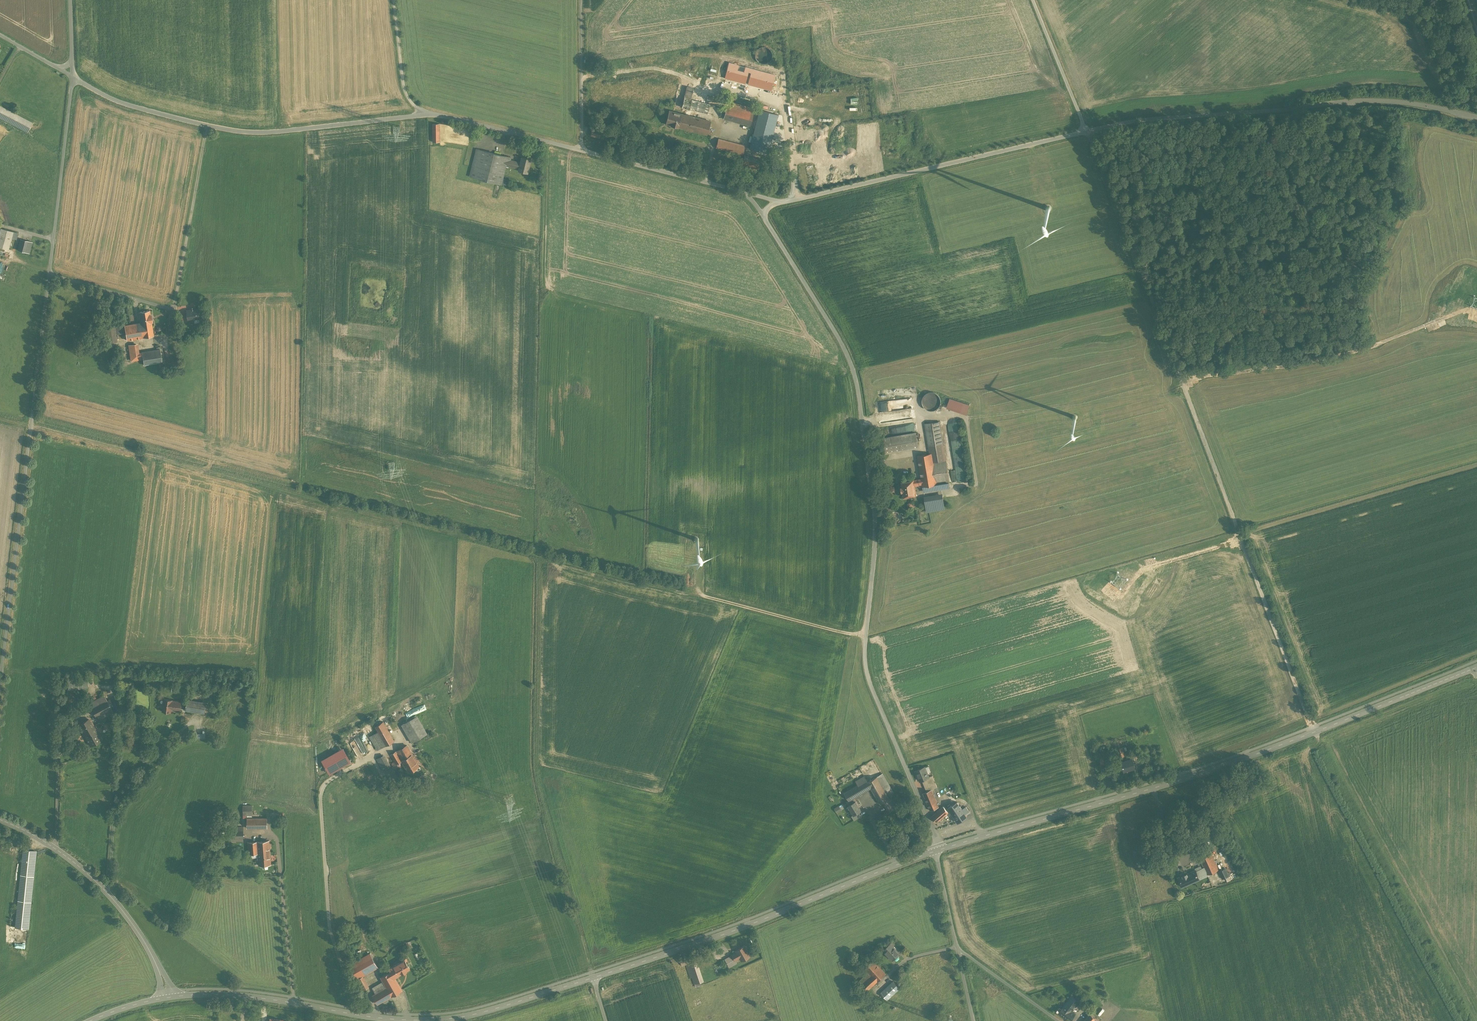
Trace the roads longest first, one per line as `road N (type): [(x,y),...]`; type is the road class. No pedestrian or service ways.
road 1 (track): [(866,639),(0,418)]
road 2 (unclassified): [(763,218),(853,377),(874,521),(869,670),(936,850)]
road 3 (track): [(1090,129),(1314,731)]
road 4 (unclassified): [(74,73),(0,684)]
road 5 (tertiary): [(1476,667),(1218,768),(936,850)]
road 6 (unclassified): [(74,73),(129,101),(243,130),(425,112),(581,150)]
road 7 (tertiary): [(593,977),(441,1019),(246,996),(168,997)]
road 8 (unclassified): [(1085,130),(1371,99),(1476,115)]
road 9 (tertiary): [(936,850),(593,977)]
road 10 (unclassified): [(1085,130),(777,202)]
road 11 (tertiary): [(0,819),(52,847),(107,892),(146,943),(168,997)]
road 12 (track): [(103,888),(117,801),(192,717)]
road 13 (track): [(208,125),(170,309)]
road 14 (unclassified): [(581,150),(743,191)]
road 15 (unclassified): [(581,150),(581,0)]
road 16 (unclassified): [(1032,0),(1085,130)]
road 17 (unclassified): [(960,947),(1063,1020)]
road 18 (track): [(394,0),(407,94),(425,112)]

